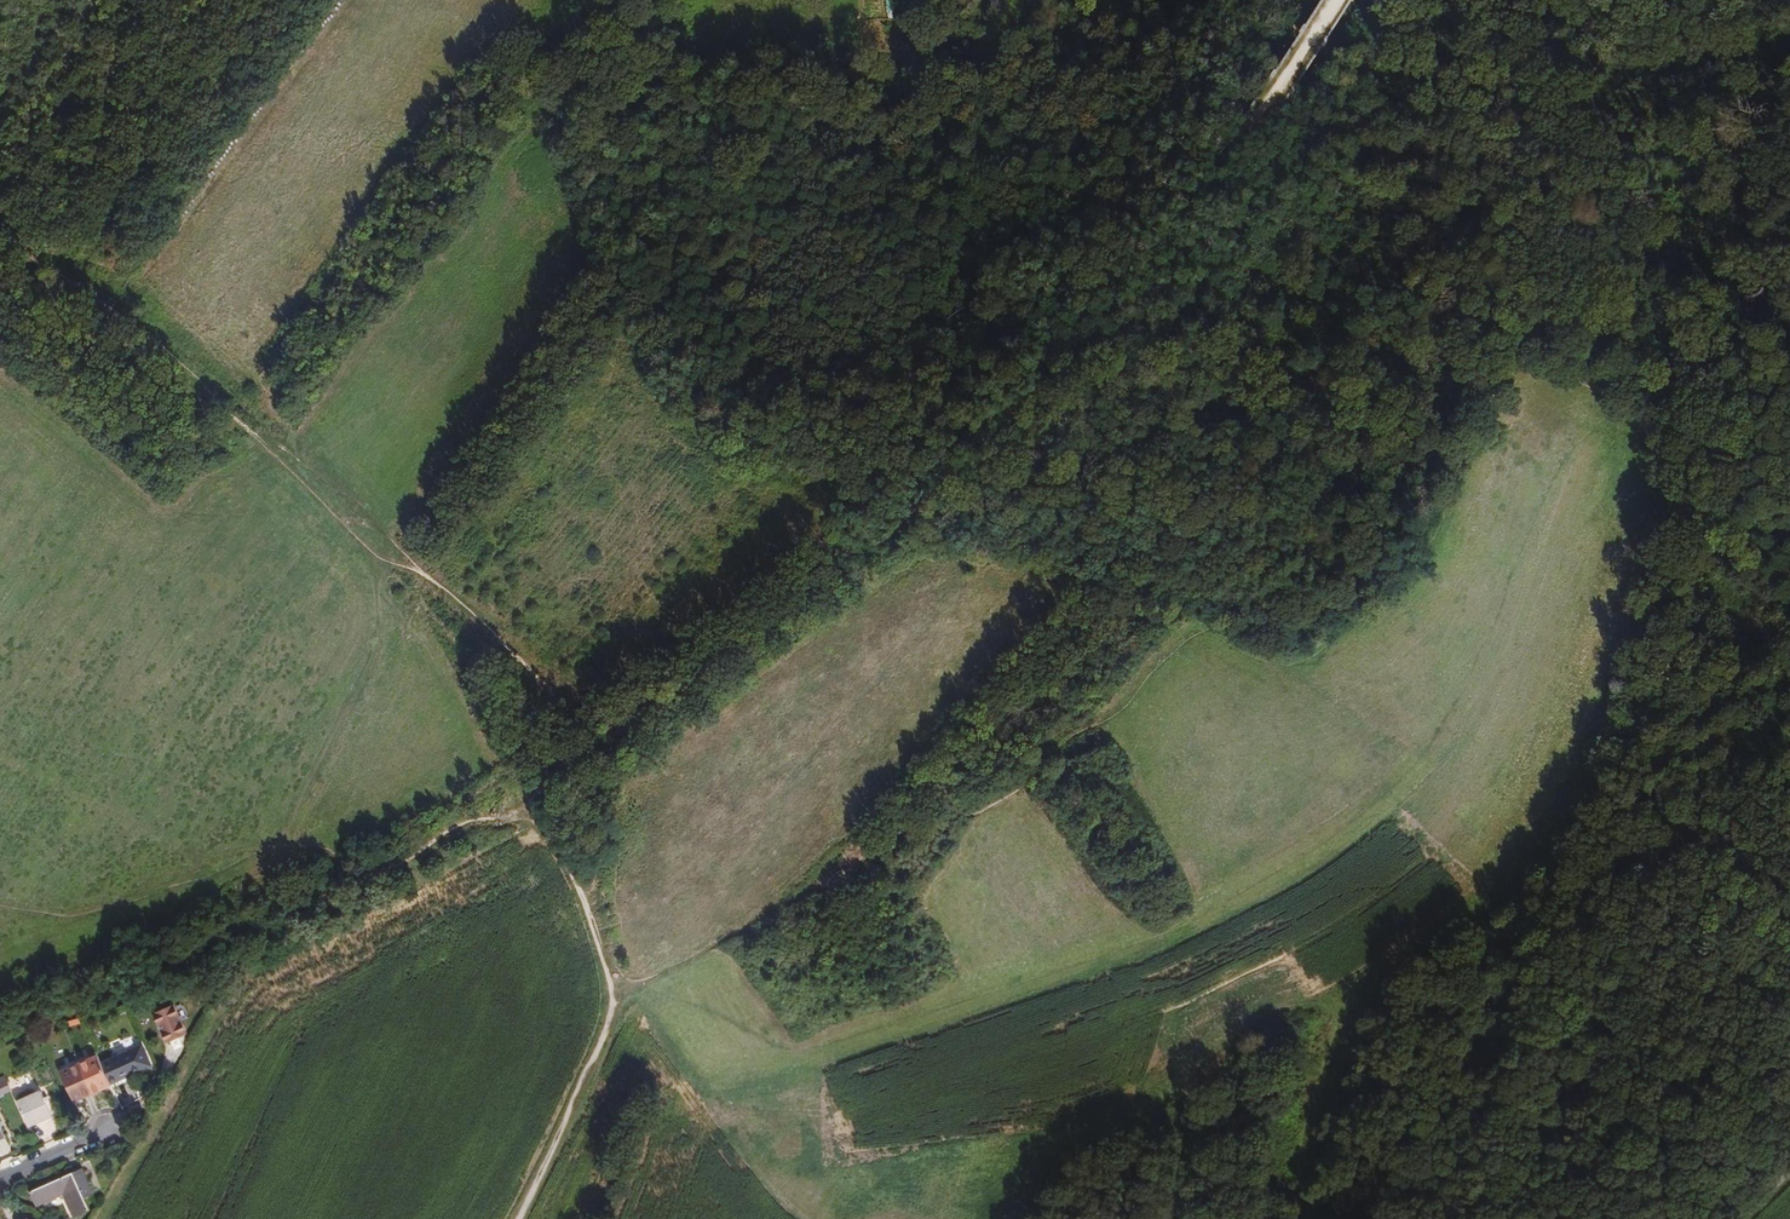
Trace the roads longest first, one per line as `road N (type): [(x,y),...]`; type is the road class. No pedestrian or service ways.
road 1 (track): [(593,743),(689,689),(877,545),(1099,336),(1336,0)]
road 2 (track): [(519,1218),(608,1024),(613,998),(605,966)]
road 3 (track): [(370,875),(465,823),(532,810)]
road 4 (residential): [(0,1187),(121,1131)]
road 5 (track): [(589,915),(532,810)]

